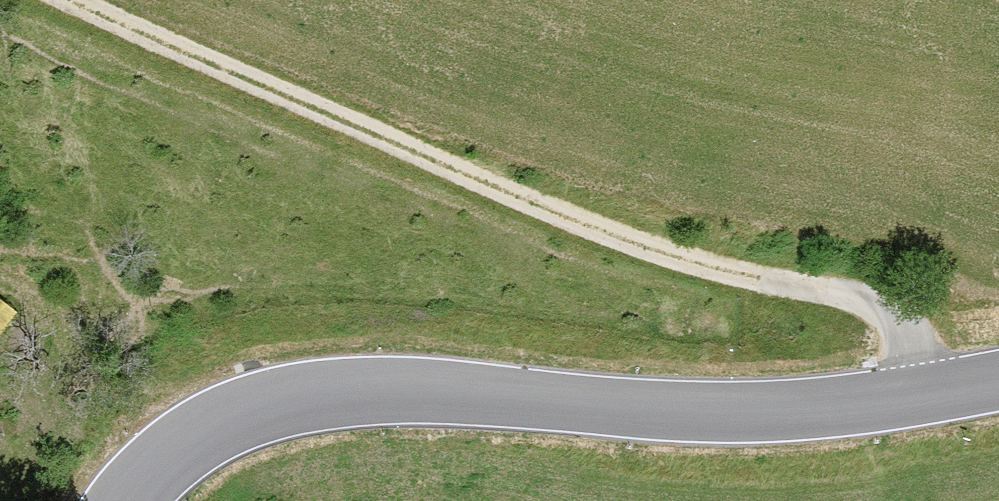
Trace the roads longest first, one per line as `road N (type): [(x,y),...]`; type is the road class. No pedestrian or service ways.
road 1 (track): [(929,392),(921,351),(849,284),(709,259),(556,203),(73,0)]
road 2 (tertiary): [(998,378),(756,412),(282,392),(150,453),(121,500)]

